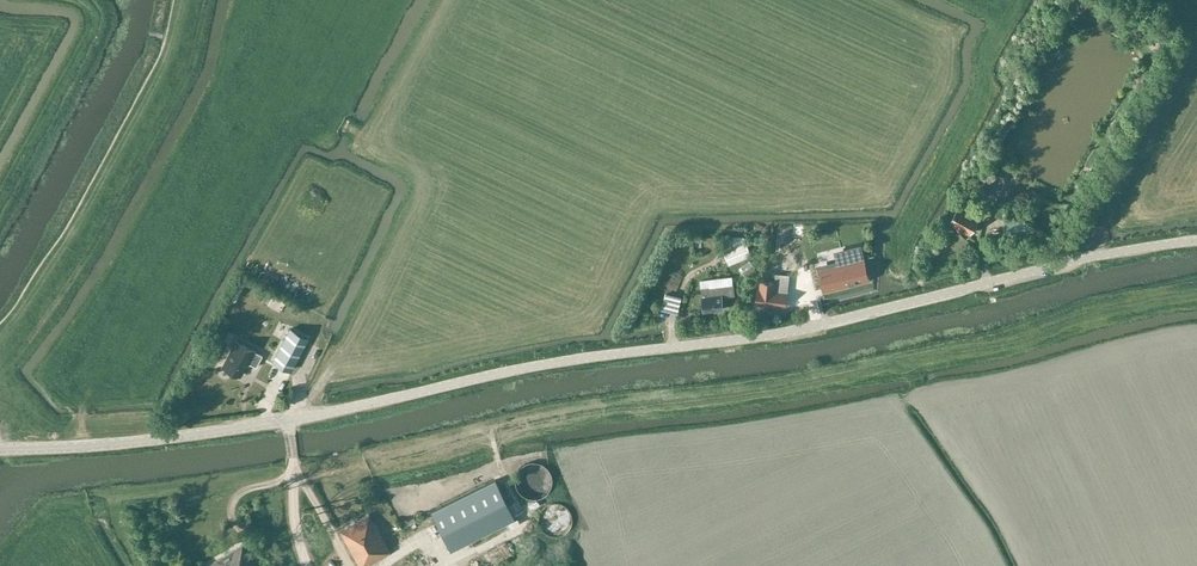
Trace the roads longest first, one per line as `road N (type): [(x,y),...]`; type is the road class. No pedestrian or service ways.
road 1 (tertiary): [(0,450),(287,421),(524,368),(800,329),(1067,263),(1196,241)]

